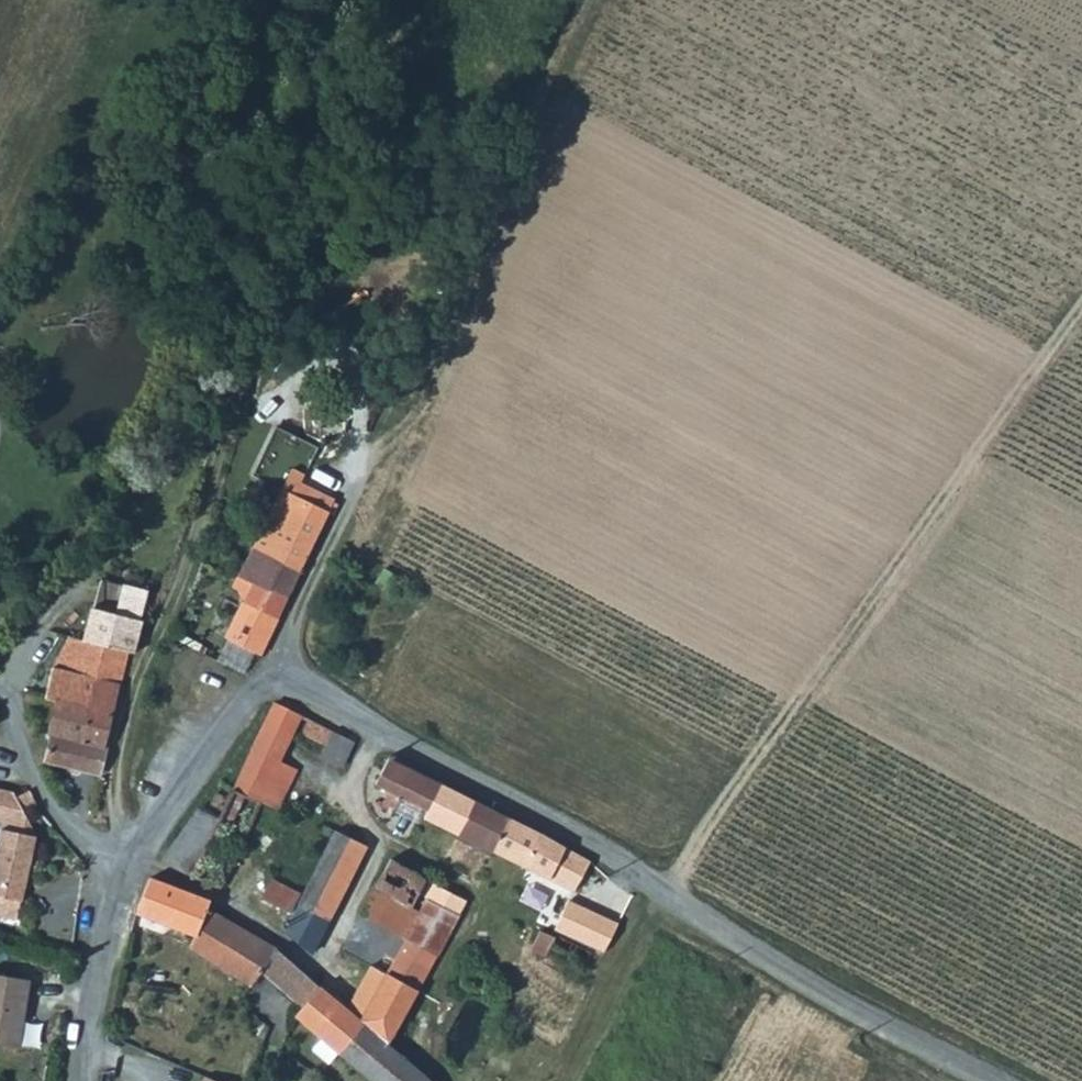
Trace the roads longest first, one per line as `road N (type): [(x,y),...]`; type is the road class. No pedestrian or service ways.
road 1 (track): [(243,0),(203,204),(240,335),(236,397),(181,569),(133,674),(111,777),(118,869)]
road 2 (unclassified): [(995,1080),(833,999),(296,683)]
road 3 (track): [(661,900),(1081,315)]
road 4 (track): [(366,477),(380,449),(423,419),(457,374),(516,208),(609,0)]
road 5 (unclassified): [(296,683),(262,677),(118,869)]
road 6 (unclassified): [(118,869),(23,774),(11,698),(0,697)]
road 7 (unclassified): [(296,683),(313,584),(366,477)]
road 8 (unclassified): [(118,869),(82,1080)]

